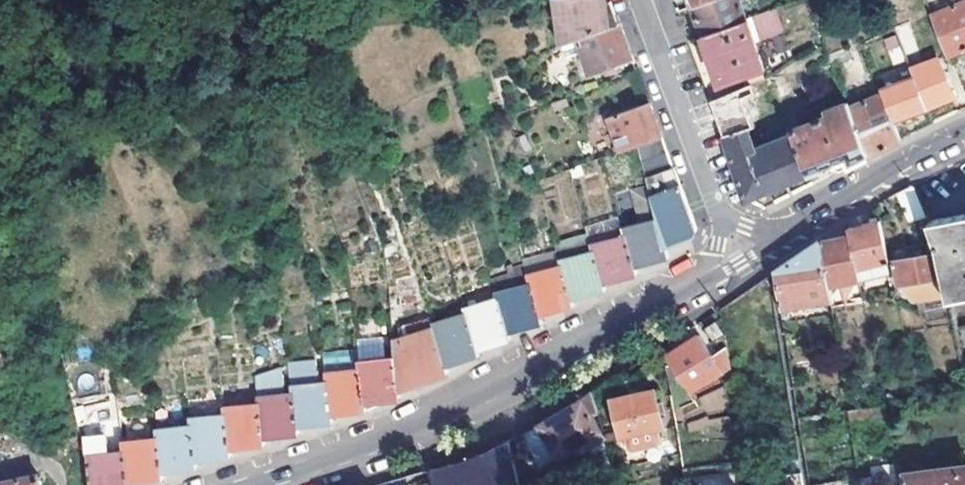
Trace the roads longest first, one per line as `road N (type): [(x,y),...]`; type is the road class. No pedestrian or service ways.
road 1 (residential): [(706,281),(613,328),(525,386),(365,455),(270,484)]
road 2 (residential): [(721,210),(641,0)]
road 3 (residential): [(964,130),(783,239)]

